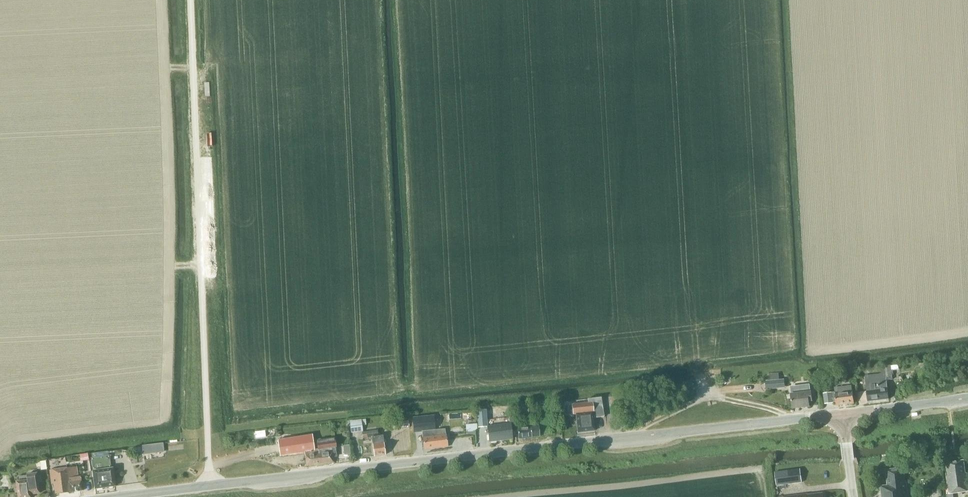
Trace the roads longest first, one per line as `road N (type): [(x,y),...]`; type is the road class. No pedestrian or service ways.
road 1 (tertiary): [(210,486),(844,414)]
road 2 (unclassified): [(210,486),(190,0)]
road 3 (tertiary): [(844,414),(967,398)]

